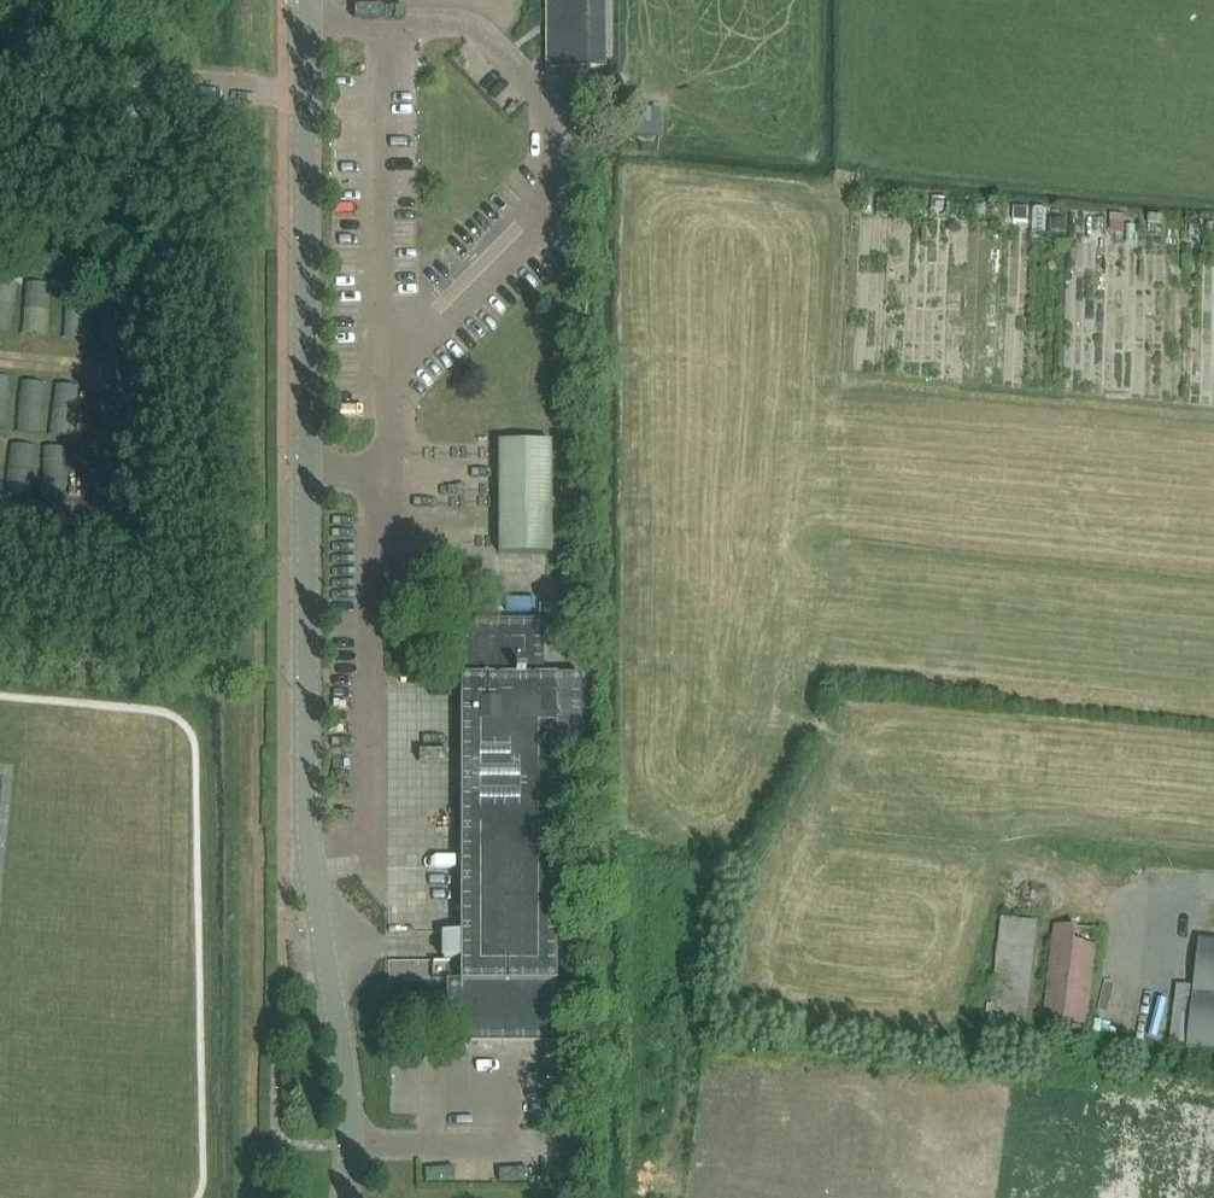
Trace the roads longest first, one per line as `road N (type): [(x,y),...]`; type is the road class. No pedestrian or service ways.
road 1 (unclassified): [(344,1197),(348,1096),(307,832),(308,0)]
road 2 (track): [(529,81),(657,81)]

